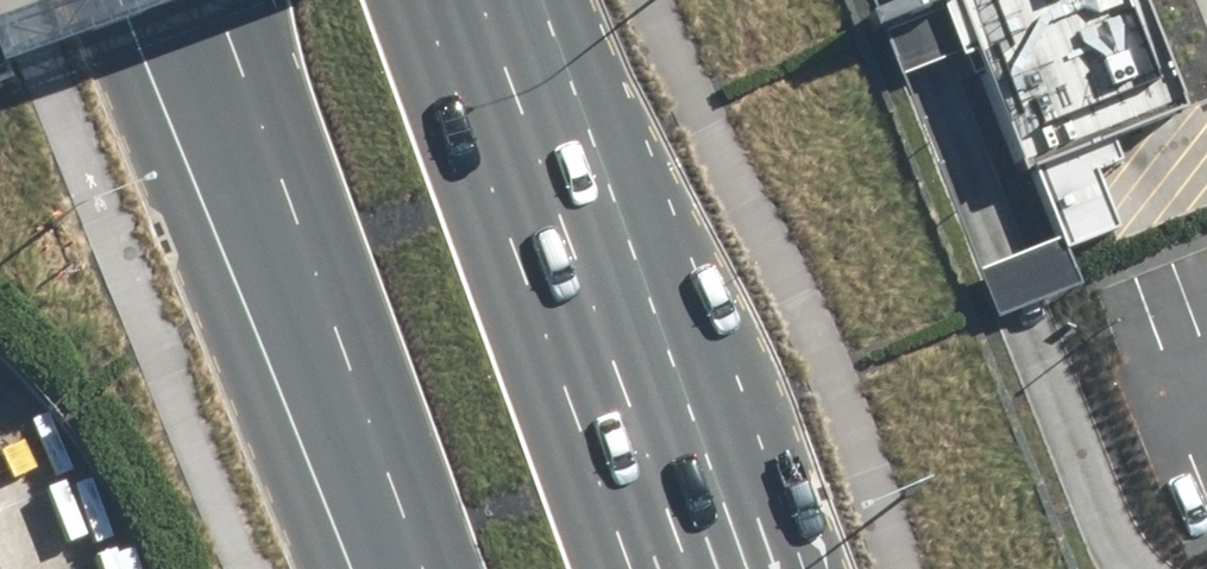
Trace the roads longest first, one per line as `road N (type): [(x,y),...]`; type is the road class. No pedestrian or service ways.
road 1 (primary): [(397,568),(182,0)]
road 2 (primary): [(489,0),(624,372)]
road 3 (primary): [(624,372),(769,568)]
road 4 (primary): [(624,372),(695,568)]

